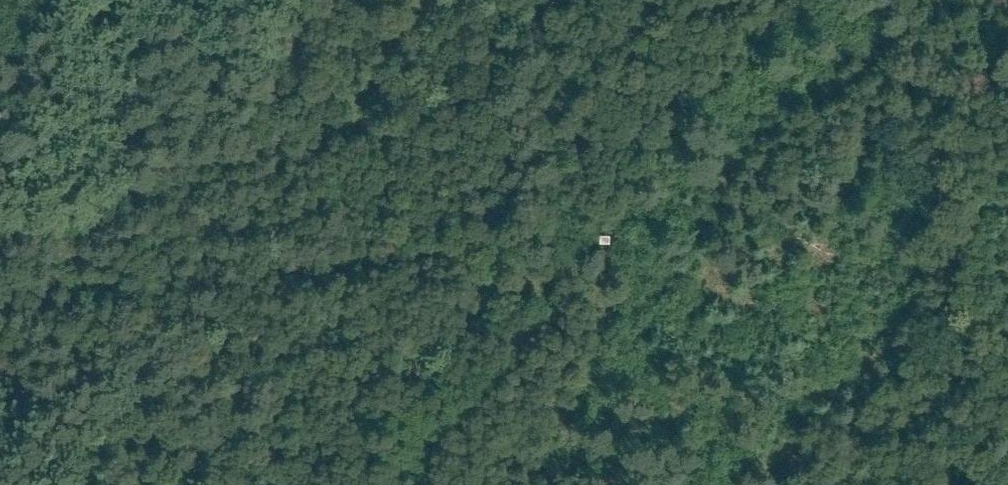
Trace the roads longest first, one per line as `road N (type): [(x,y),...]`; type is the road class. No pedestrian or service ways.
road 1 (track): [(938,0),(963,484)]

